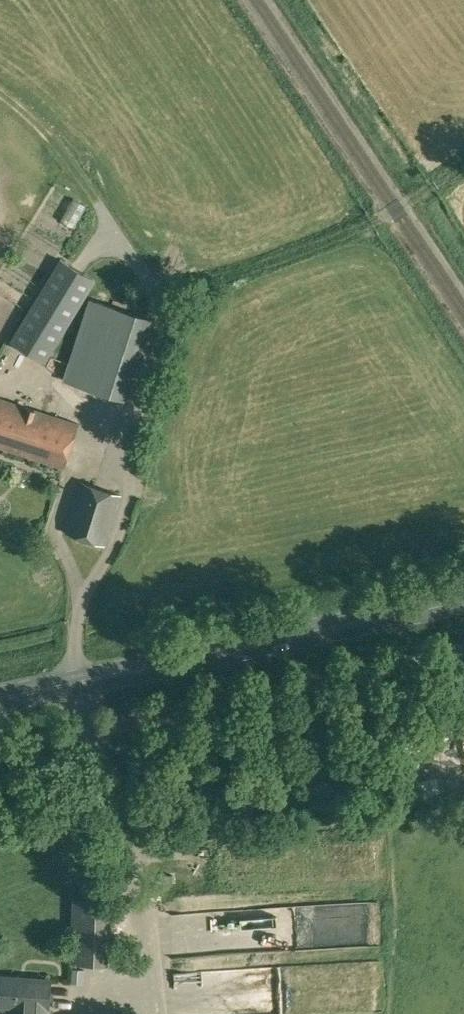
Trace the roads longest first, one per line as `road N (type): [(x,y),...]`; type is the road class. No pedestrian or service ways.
road 1 (primary): [(73,675),(463,600)]
road 2 (unclassified): [(91,734),(463,654)]
road 3 (track): [(160,297),(346,235),(463,164)]

